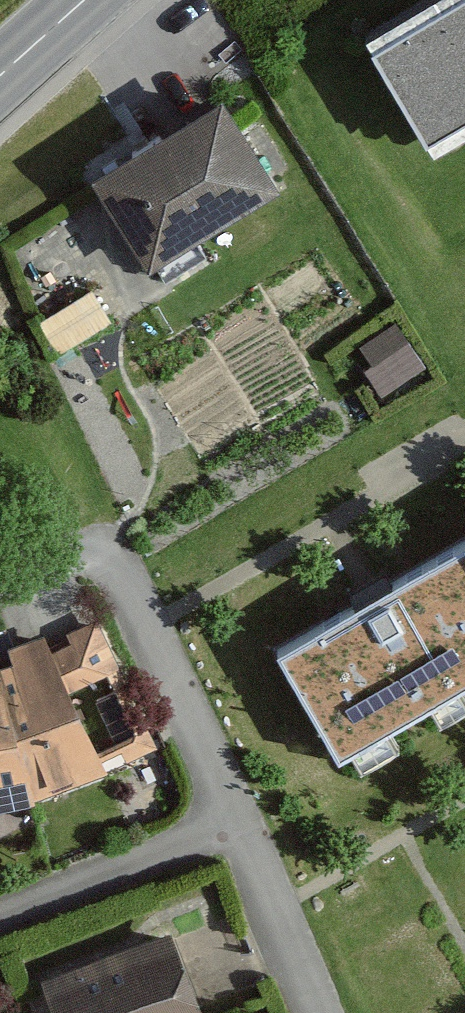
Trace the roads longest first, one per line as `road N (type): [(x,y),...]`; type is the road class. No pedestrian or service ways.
road 1 (residential): [(464,438),(148,625)]
road 2 (residential): [(238,816),(0,909)]
road 3 (residential): [(318,1012),(238,816)]
road 4 (residential): [(238,816),(148,625)]
road 5 (residential): [(148,625),(106,549),(24,565),(0,558)]

